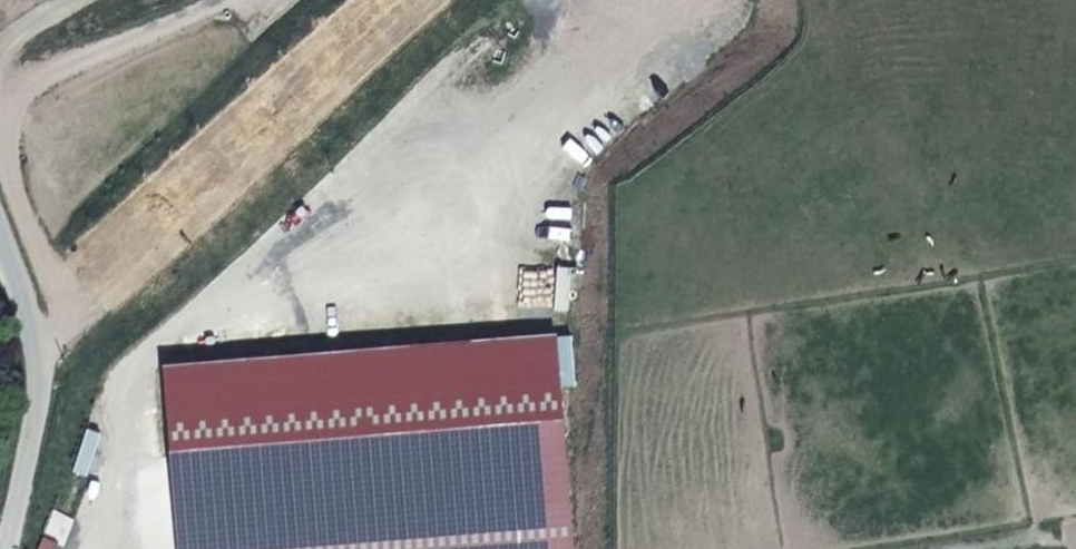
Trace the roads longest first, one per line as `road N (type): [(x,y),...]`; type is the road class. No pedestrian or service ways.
road 1 (unclassified): [(0,240),(37,338),(39,382),(6,548)]

